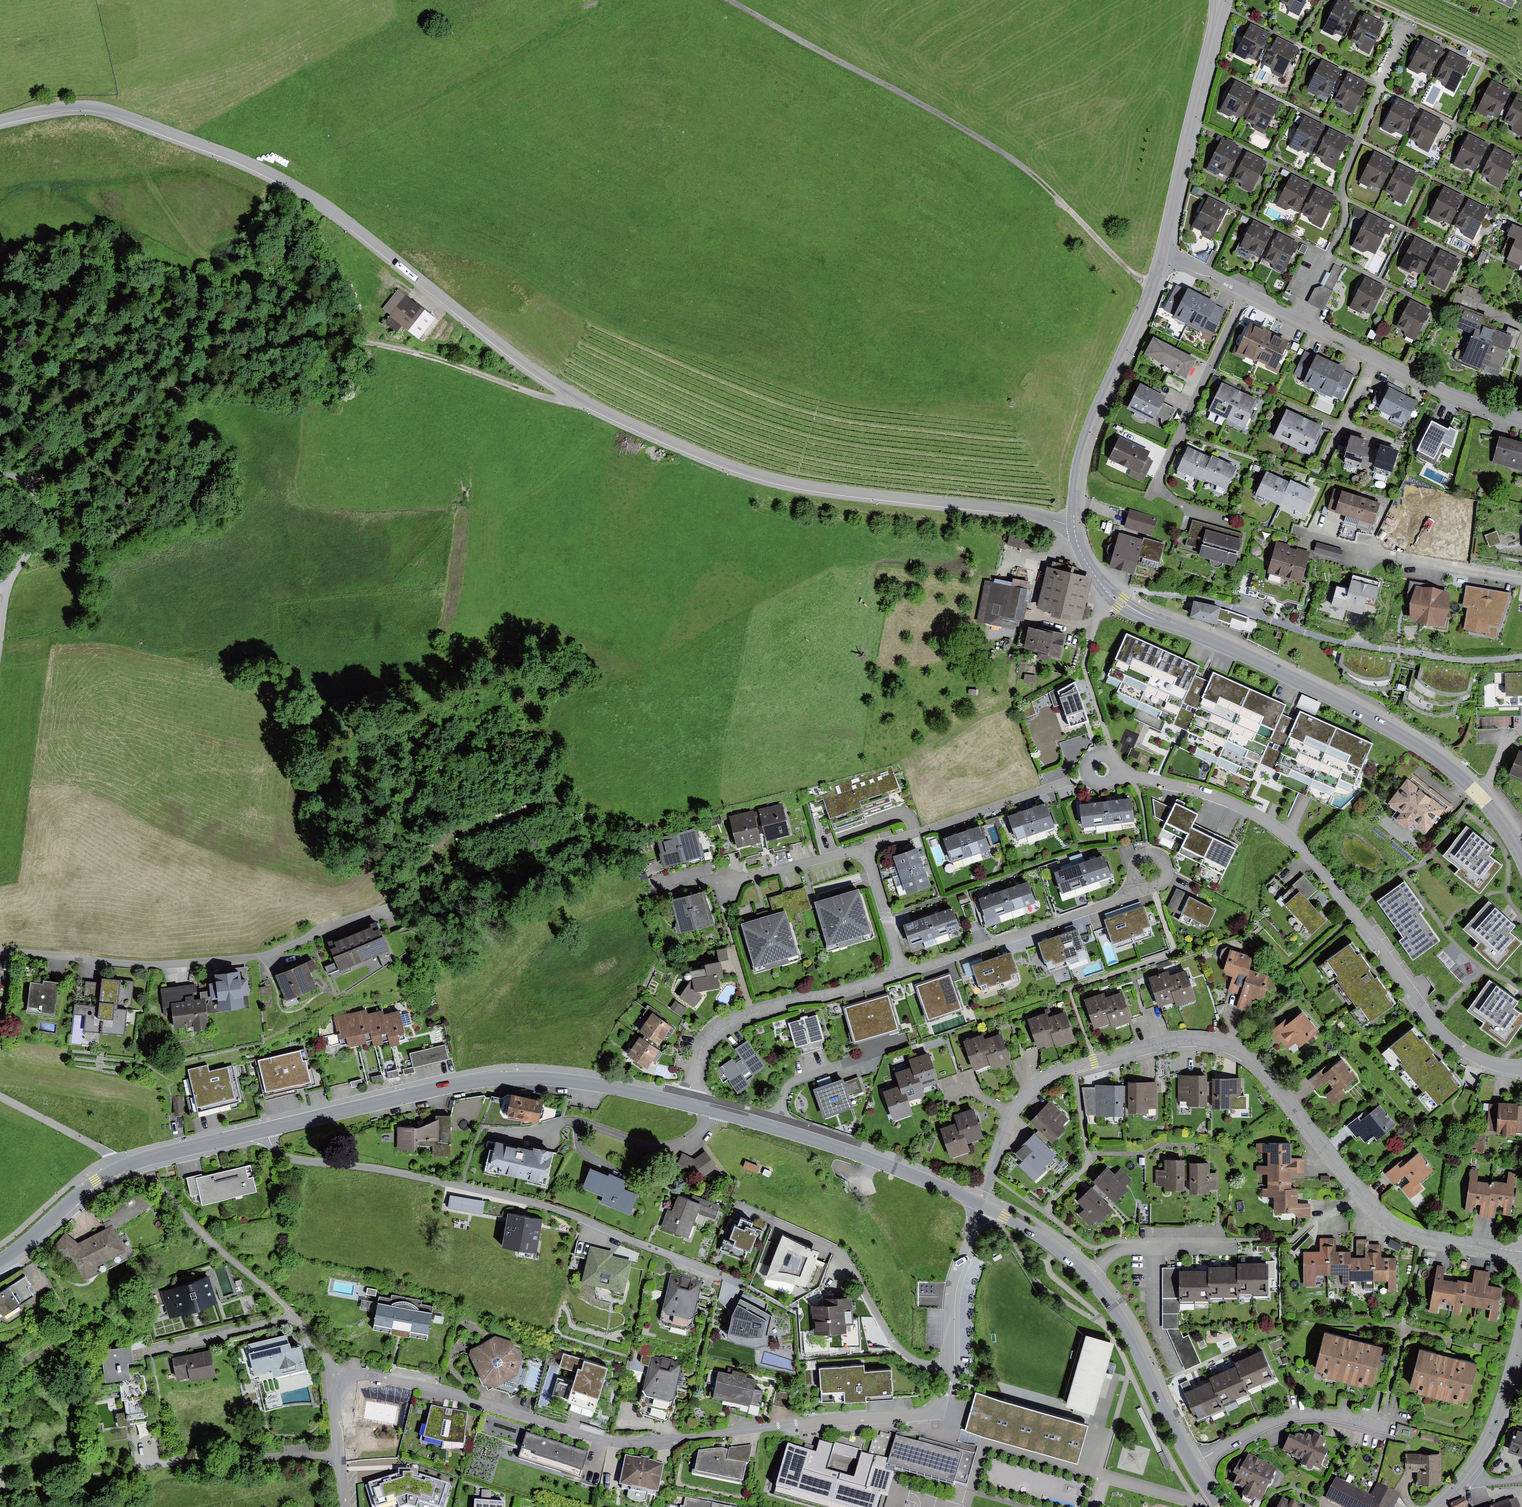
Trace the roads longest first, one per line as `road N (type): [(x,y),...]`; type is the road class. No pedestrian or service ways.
road 1 (residential): [(1074,524),(1011,508),(788,482),(715,459),(558,385),(352,225),(252,165),(97,108),(0,120)]
road 2 (residential): [(980,1204),(949,1296),(947,1379),(932,1412),(615,1443),(438,1389),(349,1376),(335,1379),(334,1392),(345,1506)]
road 3 (residential): [(1521,1250),(1425,1236),(1389,1220),(1250,1057),(1194,1038),(1041,1082),(1011,1116),(980,1204)]
road 4 (track): [(28,481),(75,461),(188,384),(295,344),(365,341),(550,399),(582,400)]
road 5 (tertiary): [(1074,524),(1092,571),(1120,603),(1388,729),(1477,794),(1521,858)]
road 6 (residential): [(1118,773),(1214,795),(1273,825),(1314,862),(1448,1039),(1480,1061),(1521,1069)]
road 7 (residential): [(264,1130),(286,1158),(543,1205),(747,1287)]
road 8 (track): [(1152,287),(1035,175),(963,125),(734,0)]
road 9 (tertiary): [(688,1101),(601,1085),(487,1079),(264,1130)]
road 10 (track): [(1521,657),(1467,661),(1316,638),(1210,601),(1127,592)]
road 11 (residential): [(390,911),(258,956),(153,965),(0,953)]
road 12 (residential): [(1162,254),(1447,392),(1521,418)]
road 13 (tertiary): [(1192,1465),(1098,1287),(1052,1244),(980,1204)]
road 14 (tertiary): [(980,1204),(864,1157),(688,1101)]
road 15 (tertiary): [(1162,254),(1086,440),(1074,524)]
road 16 (residential): [(903,972),(719,1026),(698,1061),(688,1101)]
road 17 (tertiary): [(1219,0),(1162,254)]
road 18 (residential): [(1140,883),(1116,901),(903,972)]
road 19 (residential): [(863,850),(1071,780)]
road 20 (tertiary): [(1521,1325),(1493,1435),(1434,1506)]
road 21 (residential): [(1521,580),(1322,541)]
road 22 (residential): [(1192,1465),(1292,1415),(1381,1426)]
road 23 (residential): [(0,474),(28,481),(42,510),(40,536),(13,577),(0,640)]
road 24 (track): [(1521,76),(1374,0)]
road 25 (tertiary): [(127,1165),(95,1181),(0,1261)]
road 26 (track): [(343,341),(297,297),(221,265)]
road 27 (residential): [(0,1096),(127,1165)]
road 28 (residential): [(724,883),(863,850)]
road 29 (tertiary): [(264,1130),(127,1165)]
road 30 (residential): [(863,850),(903,972)]

